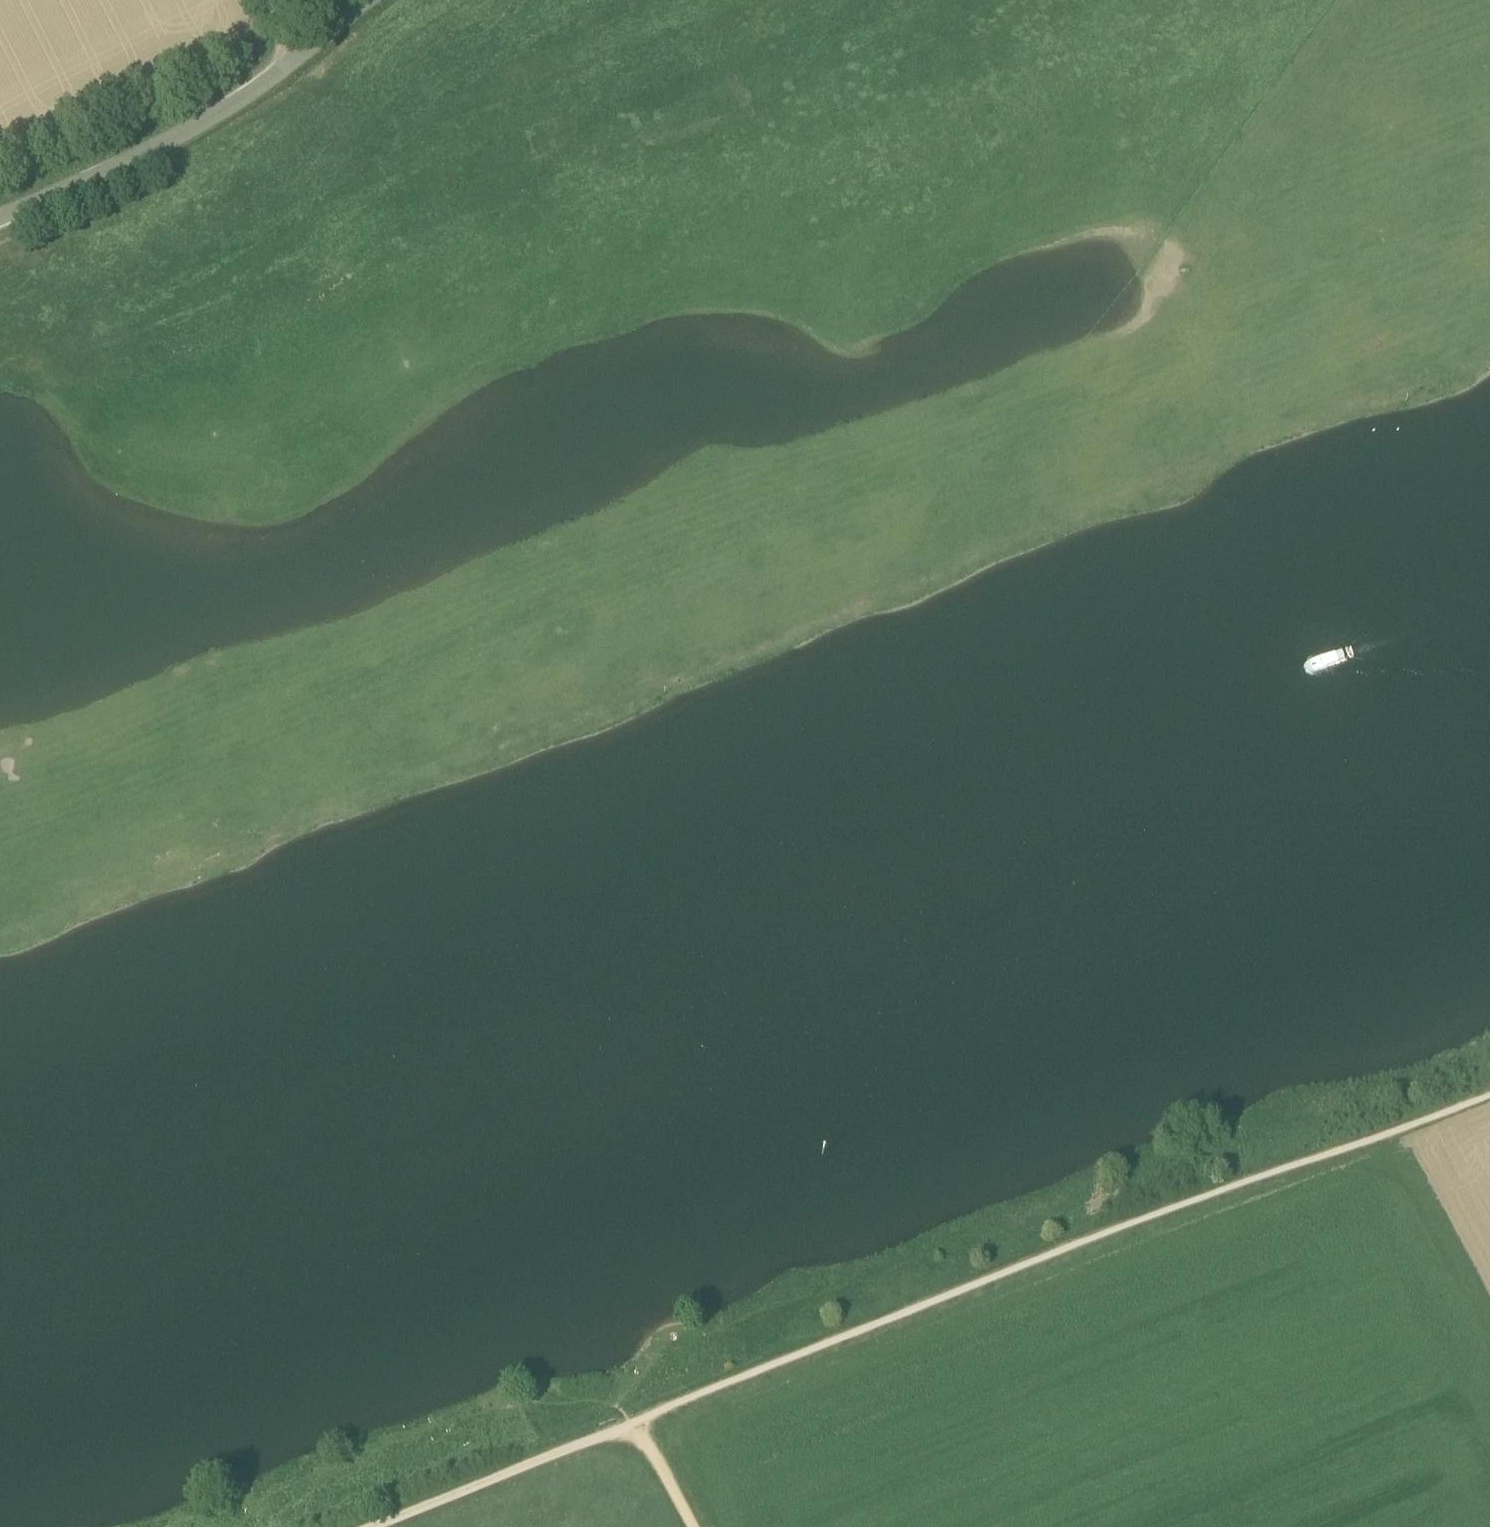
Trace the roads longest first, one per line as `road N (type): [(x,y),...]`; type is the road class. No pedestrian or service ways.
road 1 (track): [(1489,1096),(1068,1246),(635,1421)]
road 2 (unclassified): [(0,218),(244,99),(370,0)]
road 3 (track): [(635,1421),(384,1526)]
road 4 (track): [(635,1421),(693,1526)]

